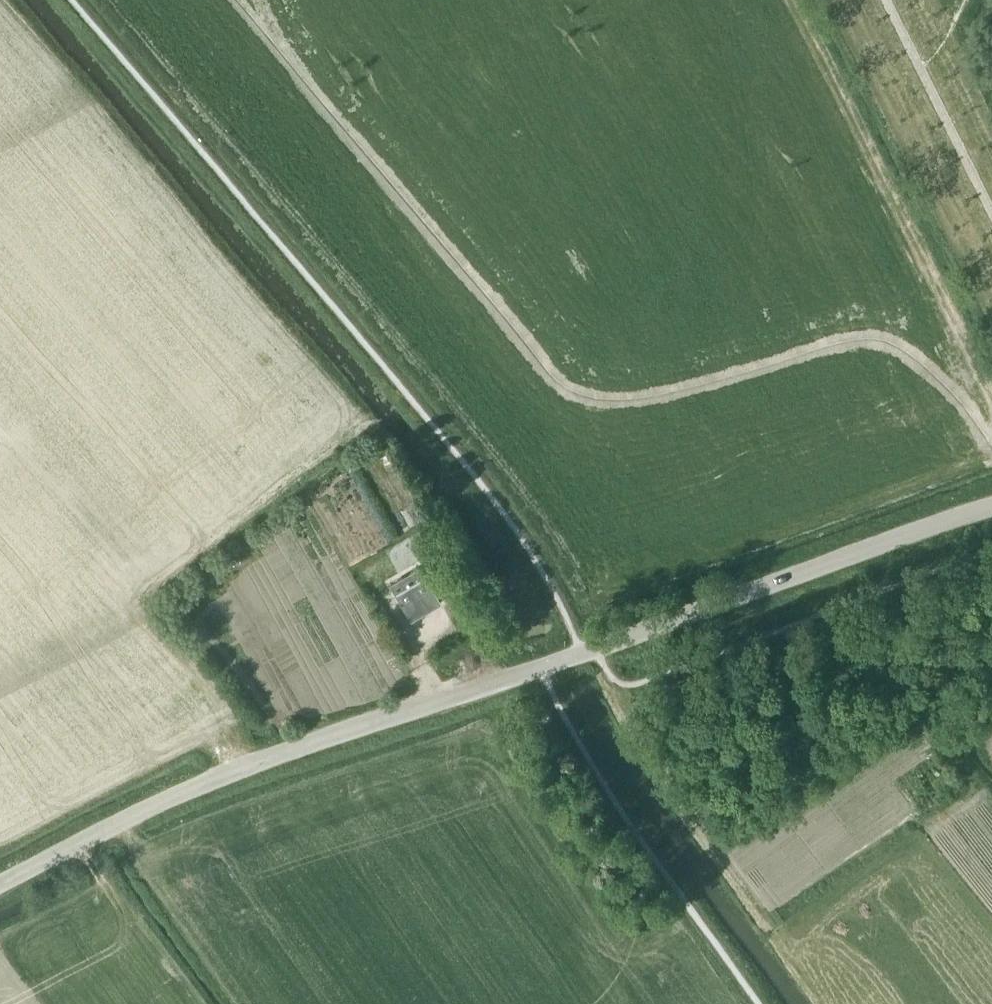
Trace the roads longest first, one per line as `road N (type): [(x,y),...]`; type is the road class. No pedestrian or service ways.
road 1 (unclassified): [(0,884),(246,766),(991,505)]

